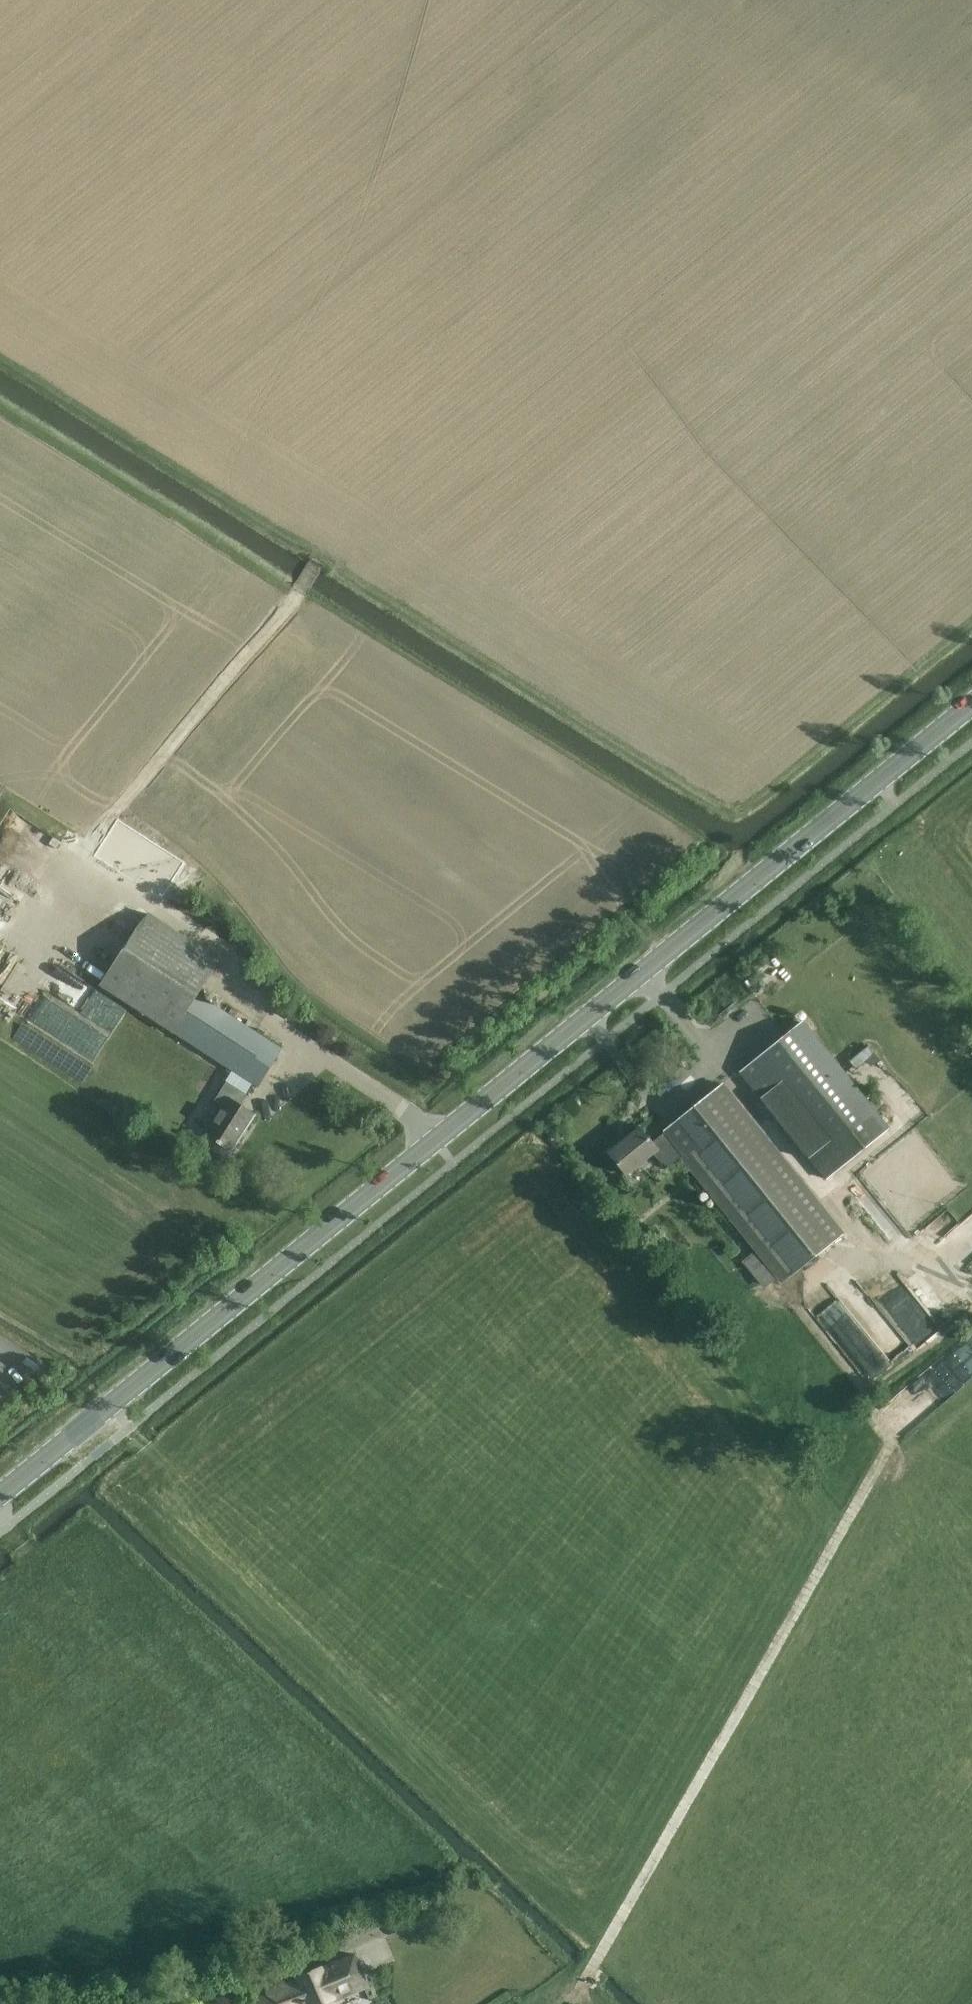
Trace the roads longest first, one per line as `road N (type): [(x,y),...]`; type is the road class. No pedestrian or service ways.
road 1 (tertiary): [(0,1497),(971,708)]

